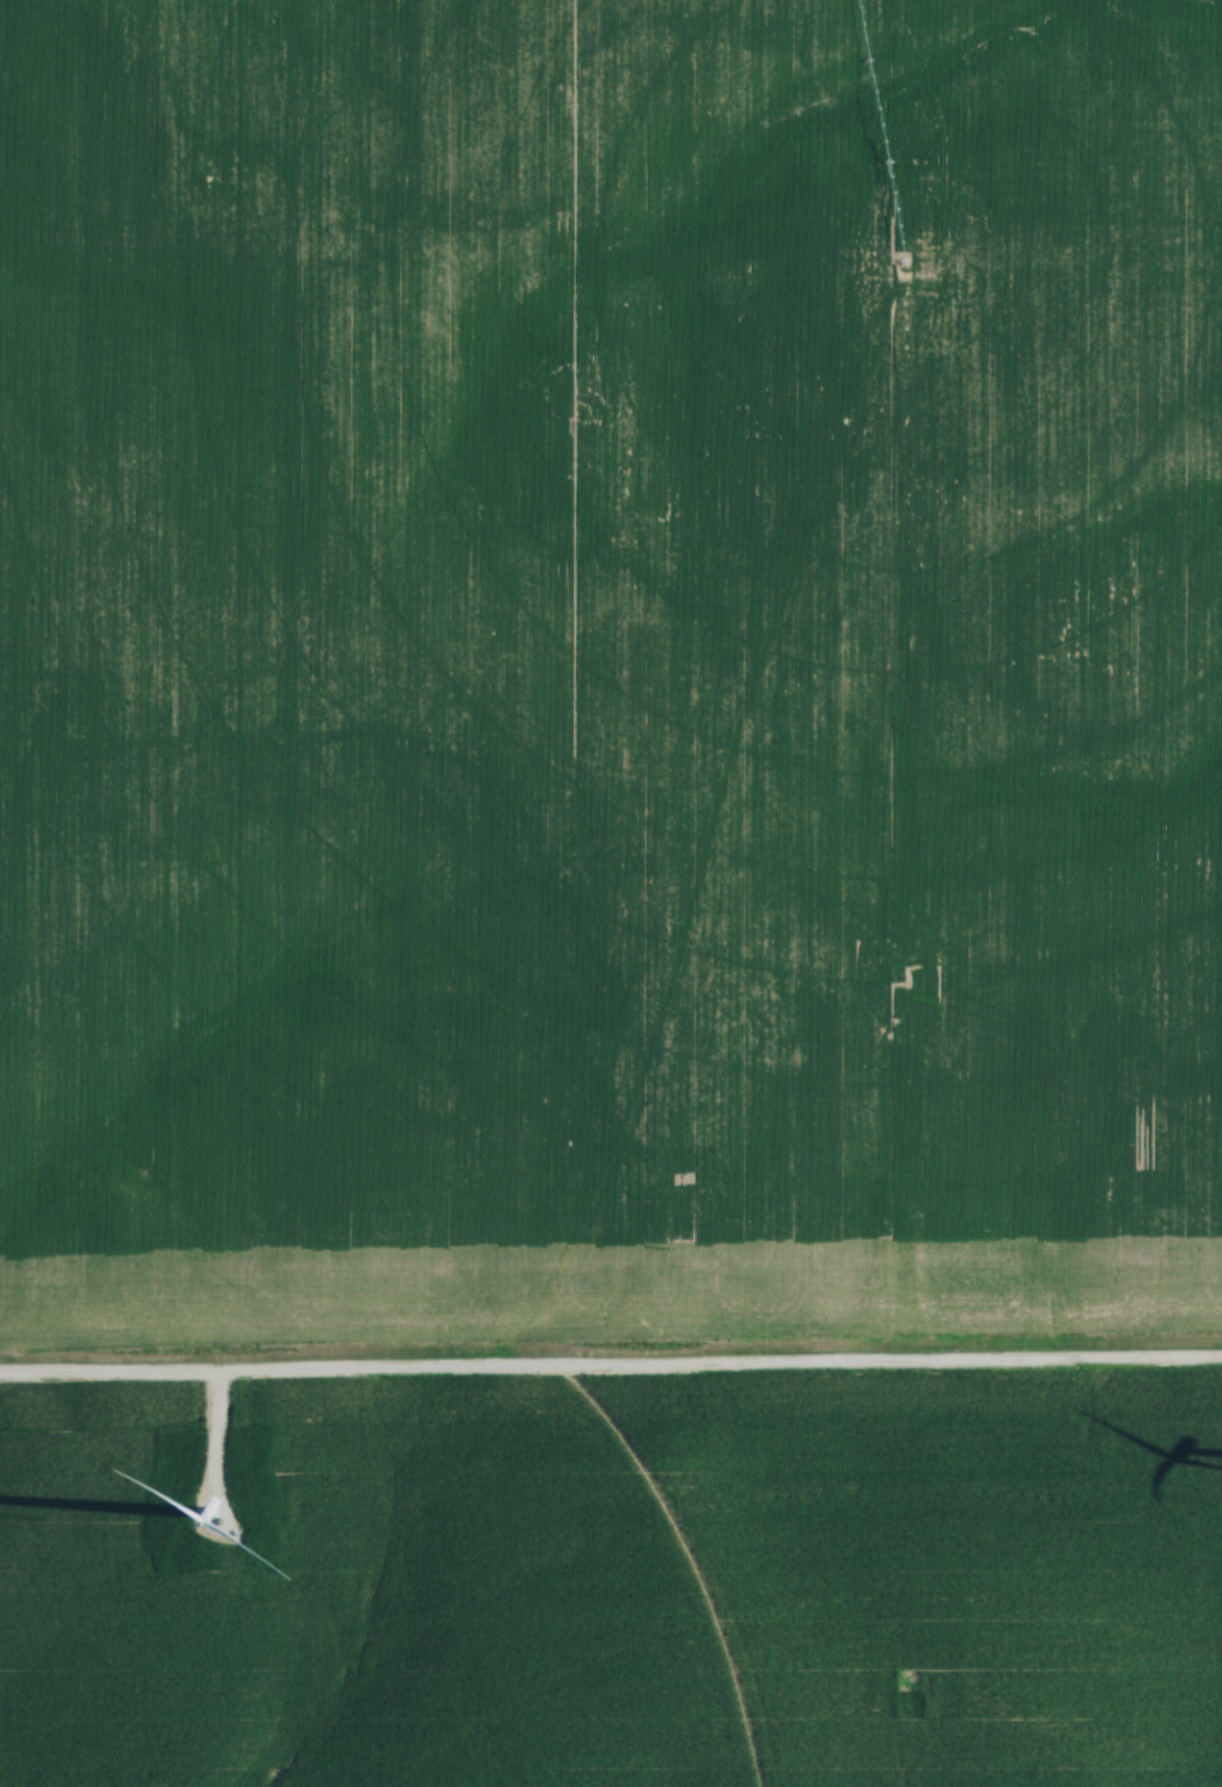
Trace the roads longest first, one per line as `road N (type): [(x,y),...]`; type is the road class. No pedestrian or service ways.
road 1 (track): [(765,1786),(733,1643),(603,1426),(543,1368)]

